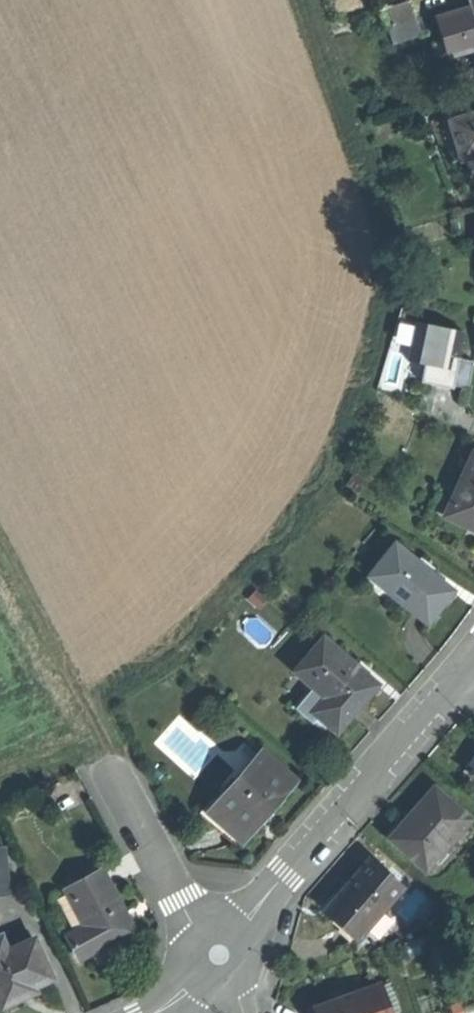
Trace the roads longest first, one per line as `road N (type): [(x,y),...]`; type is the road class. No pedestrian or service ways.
road 1 (residential): [(219,953),(464,668)]
road 2 (track): [(0,545),(110,764)]
road 3 (residential): [(219,953),(179,901),(110,764)]

